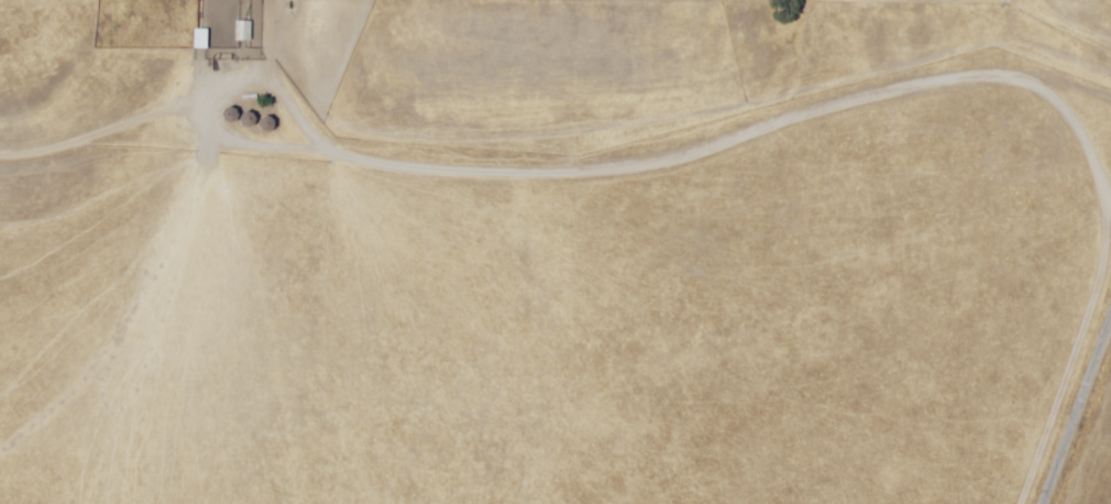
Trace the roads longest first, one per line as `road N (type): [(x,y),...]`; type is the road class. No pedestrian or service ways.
road 1 (track): [(1110,137),(981,81),(812,72),(552,152),(400,147),(210,80),(146,127),(48,139),(0,128)]
road 2 (tertiary): [(1110,312),(1044,503)]

